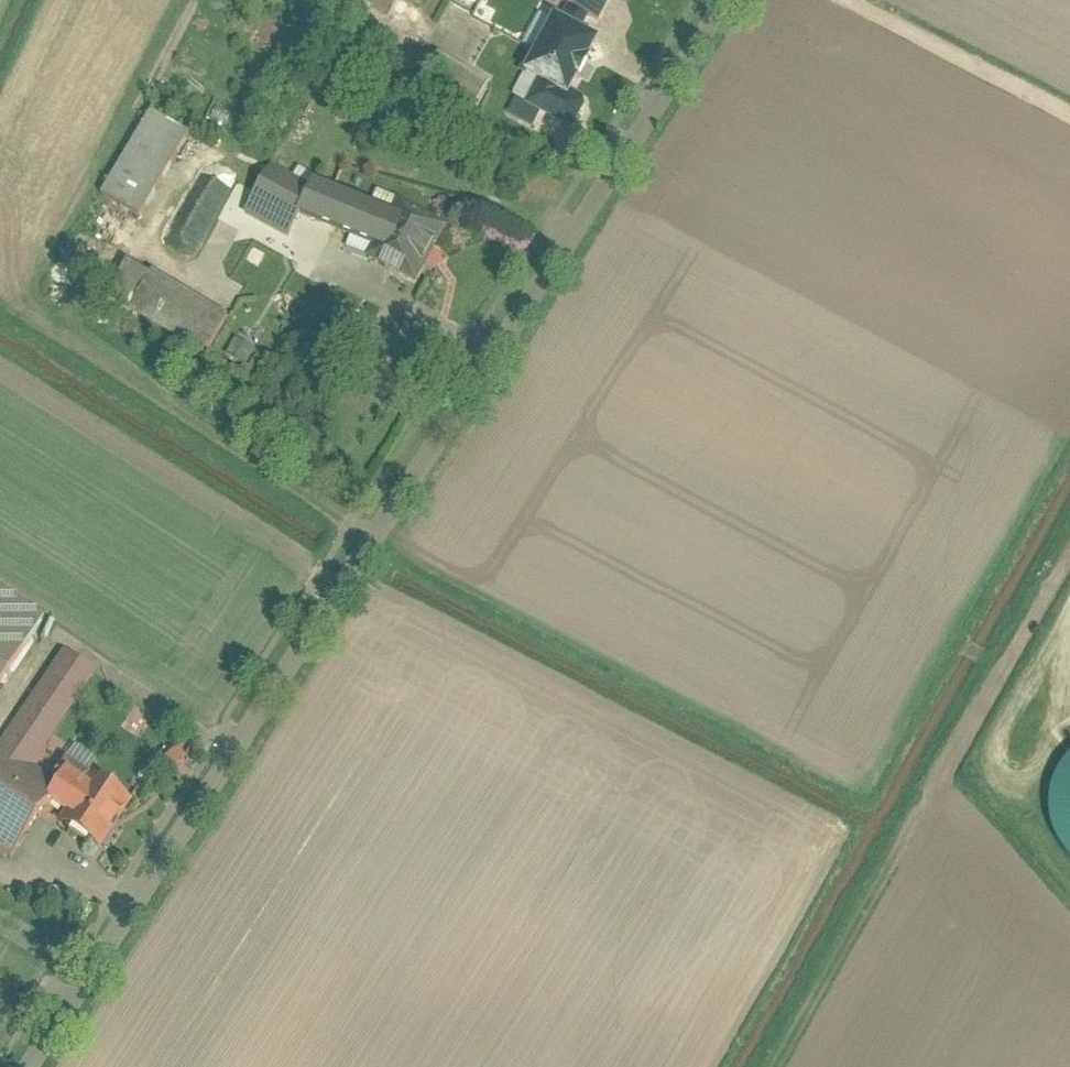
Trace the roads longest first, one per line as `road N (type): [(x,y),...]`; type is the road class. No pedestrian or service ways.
road 1 (unclassified): [(697,0),(22,1066)]
road 2 (track): [(748,1066),(1069,507)]
road 3 (track): [(1069,118),(847,0)]

